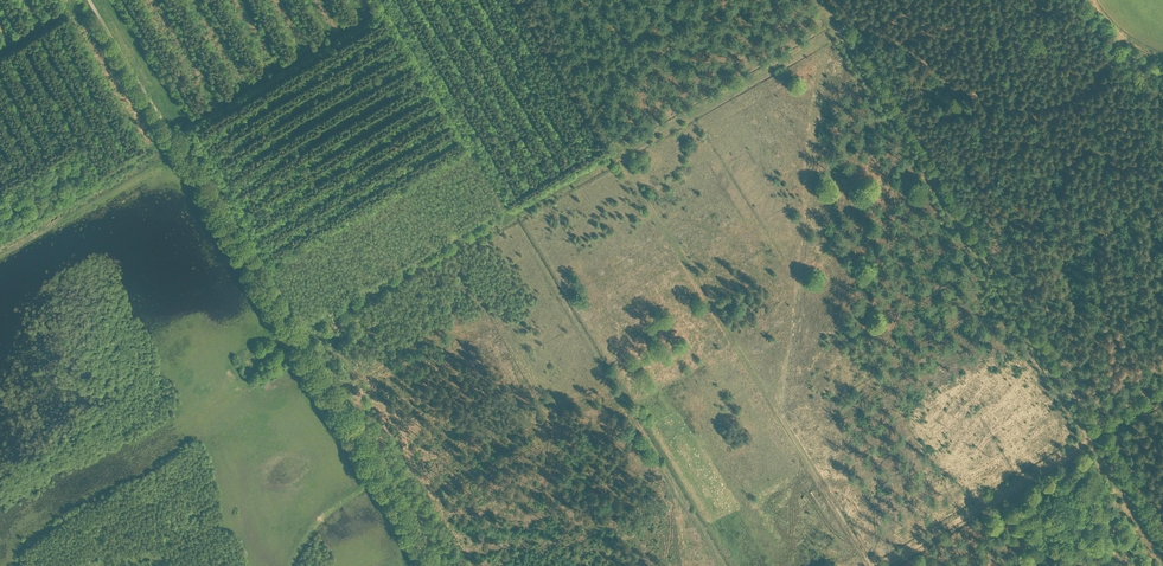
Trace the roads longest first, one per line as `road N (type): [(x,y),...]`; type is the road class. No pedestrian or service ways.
road 1 (track): [(1162,563),(837,30),(882,35),(977,95),(1027,105),(1080,89),(1115,41),(1125,41)]
road 2 (track): [(305,333),(837,30)]
road 3 (track): [(165,122),(434,565)]
road 4 (track): [(619,154),(871,565)]
road 5 (track): [(884,565),(1162,395)]
road 6 (track): [(89,0),(165,122)]

